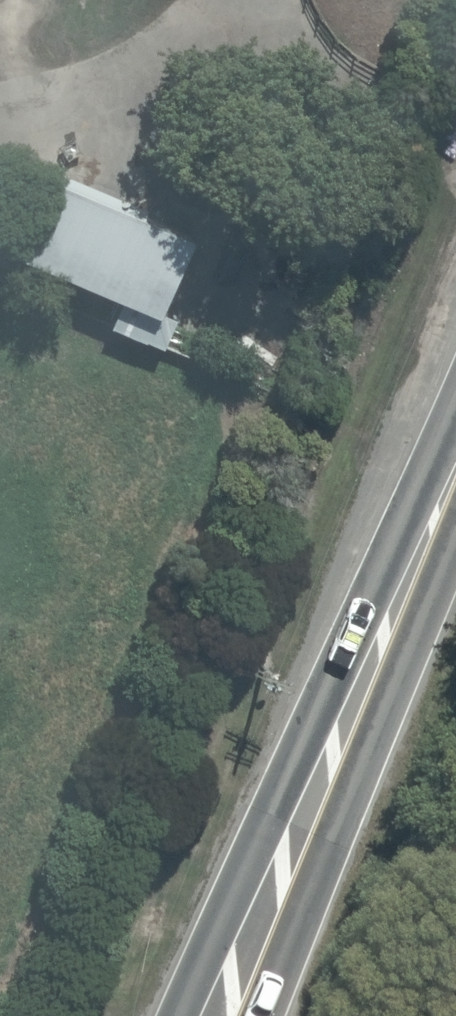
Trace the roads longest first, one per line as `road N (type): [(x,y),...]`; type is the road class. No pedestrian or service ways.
road 1 (secondary): [(455,464),(306,822)]
road 2 (track): [(0,117),(256,26)]
road 3 (secondary): [(181,1015),(306,822)]
road 4 (secondary): [(306,822),(248,1015)]

